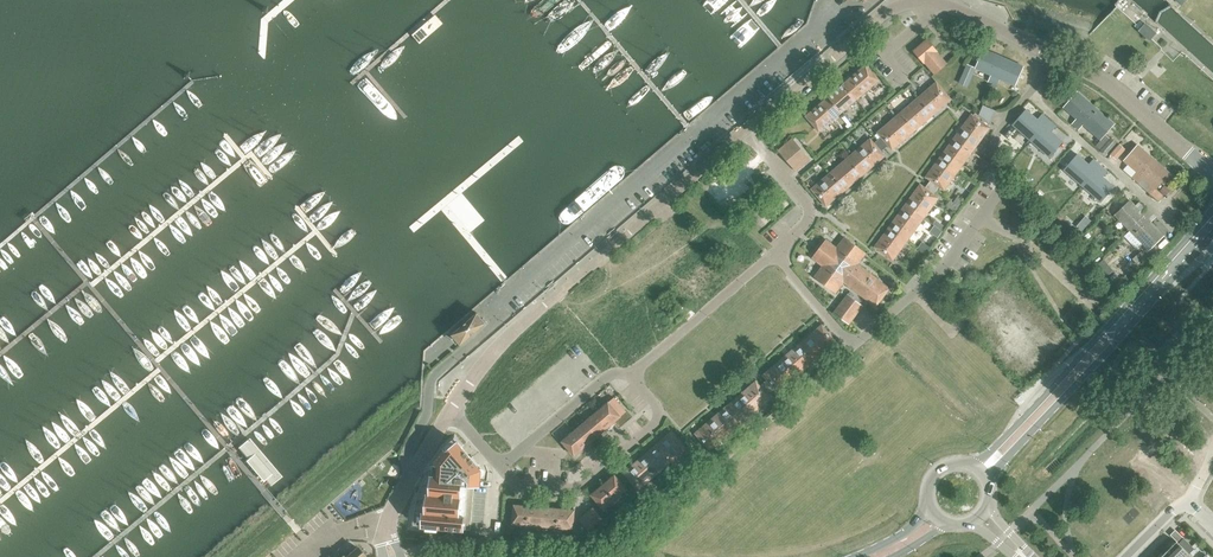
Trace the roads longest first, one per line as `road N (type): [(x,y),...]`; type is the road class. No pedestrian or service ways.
road 1 (unclassified): [(451,409),(494,354),(742,131)]
road 2 (unclassified): [(742,131),(876,19),(910,3),(946,5),(1055,54)]
road 3 (secondary): [(1212,207),(972,467)]
road 4 (secondary): [(985,480),(1212,226)]
road 5 (residential): [(500,467),(518,487),(575,490),(654,425),(656,404),(629,376)]
road 6 (unclassified): [(1055,54),(1112,87),(1212,173)]
road 7 (residential): [(629,376),(777,254)]
road 8 (unclassified): [(852,347),(943,269),(983,217)]
road 9 (residential): [(1160,208),(1027,94)]
road 10 (unclassified): [(391,556),(394,502),(451,409)]
road 11 (residential): [(777,254),(813,213),(742,131)]
road 12 (residential): [(629,376),(608,377),(500,467)]

